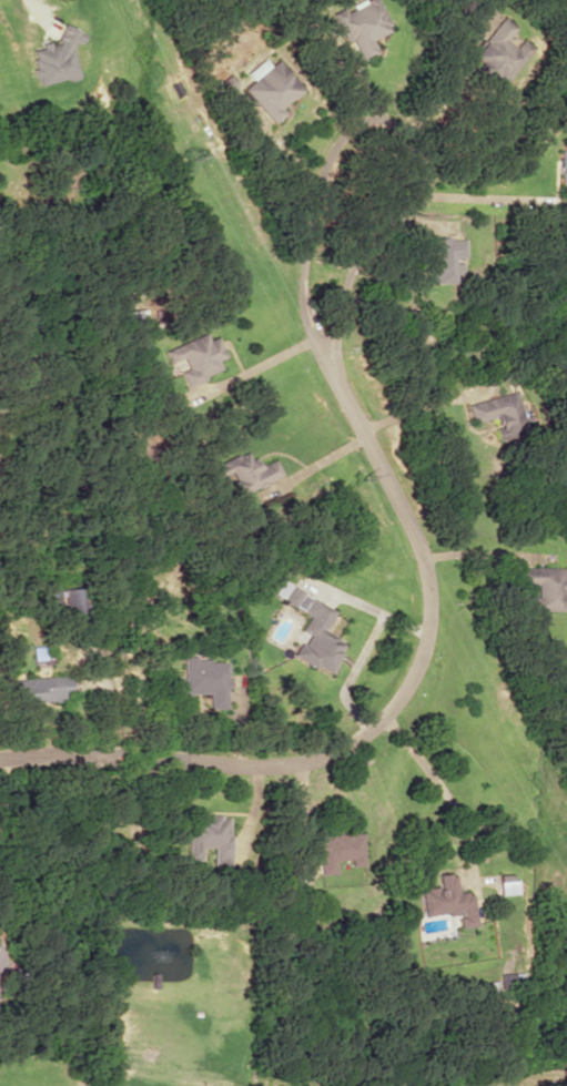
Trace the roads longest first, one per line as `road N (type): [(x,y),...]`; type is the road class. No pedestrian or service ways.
road 1 (residential): [(0,760),(75,754),(302,764),(372,730),(397,702),(426,633),(424,564),(322,347)]

